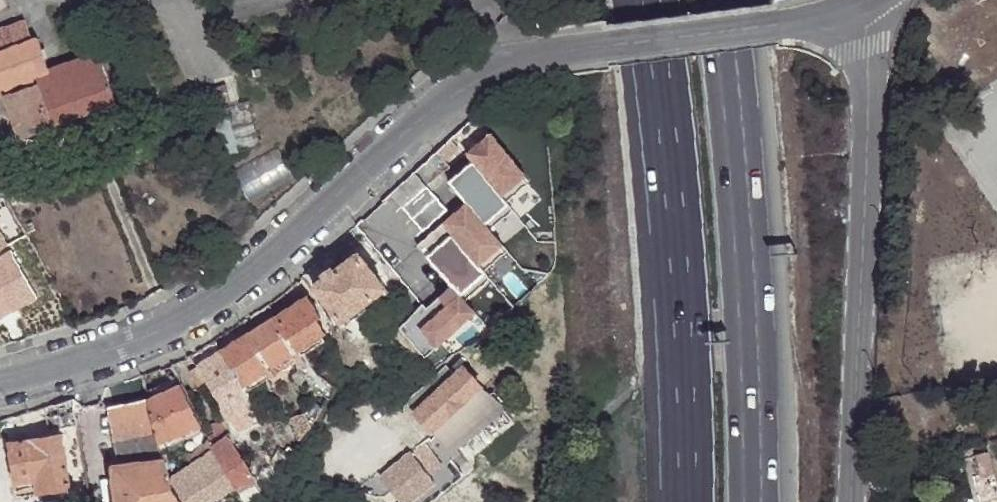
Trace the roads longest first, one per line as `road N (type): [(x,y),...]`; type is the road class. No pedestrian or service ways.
road 1 (residential): [(0,383),(127,342),(262,264),(432,110),(514,56)]
road 2 (motorway): [(650,0),(679,312),(683,501)]
road 3 (motorway): [(749,501),(737,184),(717,0)]
road 4 (residential): [(868,8),(847,501)]

